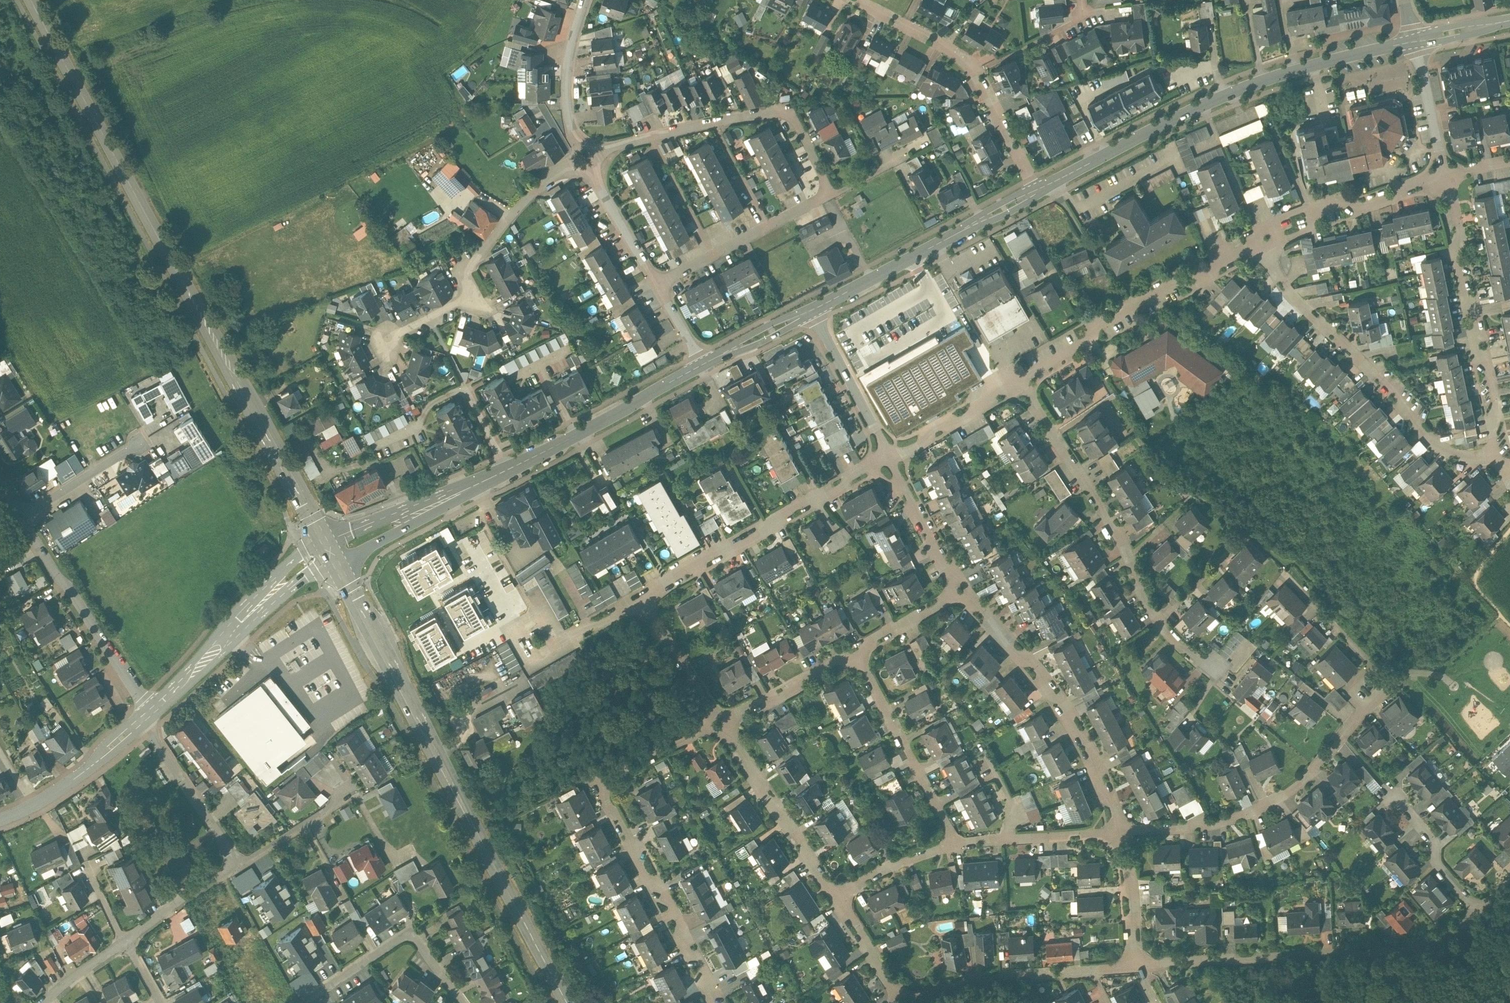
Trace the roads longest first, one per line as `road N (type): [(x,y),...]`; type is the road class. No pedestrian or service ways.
road 1 (secondary): [(330,552),(32,0)]
road 2 (secondary): [(571,1002),(330,552)]
road 3 (secondary): [(1058,179),(1268,78),(1413,41)]
road 4 (residential): [(714,1002),(603,792),(607,776),(719,721)]
road 5 (residential): [(1139,967),(1407,949),(1456,933),(1477,914)]
road 6 (residential): [(1503,454),(1449,451),(1287,291),(1266,238)]
road 7 (residential): [(963,587),(1055,697),(1084,743),(1118,831)]
road 8 (residential): [(639,599),(890,458)]
road 9 (residential): [(1364,712),(1317,766),(1270,802),(1207,824),(1118,831)]
road 10 (residential): [(1020,379),(1166,287),(1266,238)]
road 11 (residential): [(1503,454),(1446,176)]
road 12 (residential): [(585,159),(540,184),(508,217),(465,273),(461,305),(387,338)]
road 13 (residential): [(1160,621),(1117,530),(1020,379)]
road 14 (residential): [(1039,190),(977,72),(862,0)]
road 15 (secondary): [(812,310),(1039,190)]
road 16 (tertiary): [(147,715),(293,573),(330,552)]
road 17 (residential): [(22,516),(147,715)]
road 18 (secondary): [(506,470),(702,364)]
road 19 (residential): [(956,845),(855,652)]
road 20 (residential): [(462,1002),(412,936),(300,1002)]
road 21 (residential): [(831,894),(719,721)]
road 22 (residential): [(1266,238),(1280,217),(1307,208),(1364,205),(1446,176)]
road 23 (secondary): [(330,552),(506,470)]
road 24 (residential): [(908,1002),(982,979),(1093,971)]
road 25 (tertiary): [(0,820),(67,785),(147,715)]
road 26 (residential): [(242,862),(158,743),(147,715)]
road 27 (residential): [(833,194),(788,113),(714,123)]
road 28 (residential): [(890,458),(812,310)]
road 29 (residential): [(585,159),(567,80),(586,0)]
road 30 (residential): [(1118,831),(956,845)]
road 31 (residential): [(719,721),(855,652)]
road 32 (residential): [(890,458),(1020,379)]
road 33 (residential): [(1477,914),(1439,867),(1433,842),(1392,795)]
road 34 (residential): [(890,458),(963,587)]
road 35 (residential): [(719,721),(639,599)]
road 36 (residential): [(657,284),(585,159)]
road 37 (residential): [(242,862),(124,942)]
road 38 (residential): [(1058,179),(1084,206),(1175,158)]
road 39 (residential): [(139,443),(22,516)]
road 40 (residential): [(1118,831),(1139,967)]
road 41 (residential): [(956,845),(831,894)]
road 42 (residential): [(653,137),(714,254)]
road 43 (residential): [(904,1002),(831,894)]
road 44 (residential): [(855,652),(963,587)]
road 45 (residential): [(346,792),(242,862)]
road 46 (secondary): [(702,364),(812,310)]

